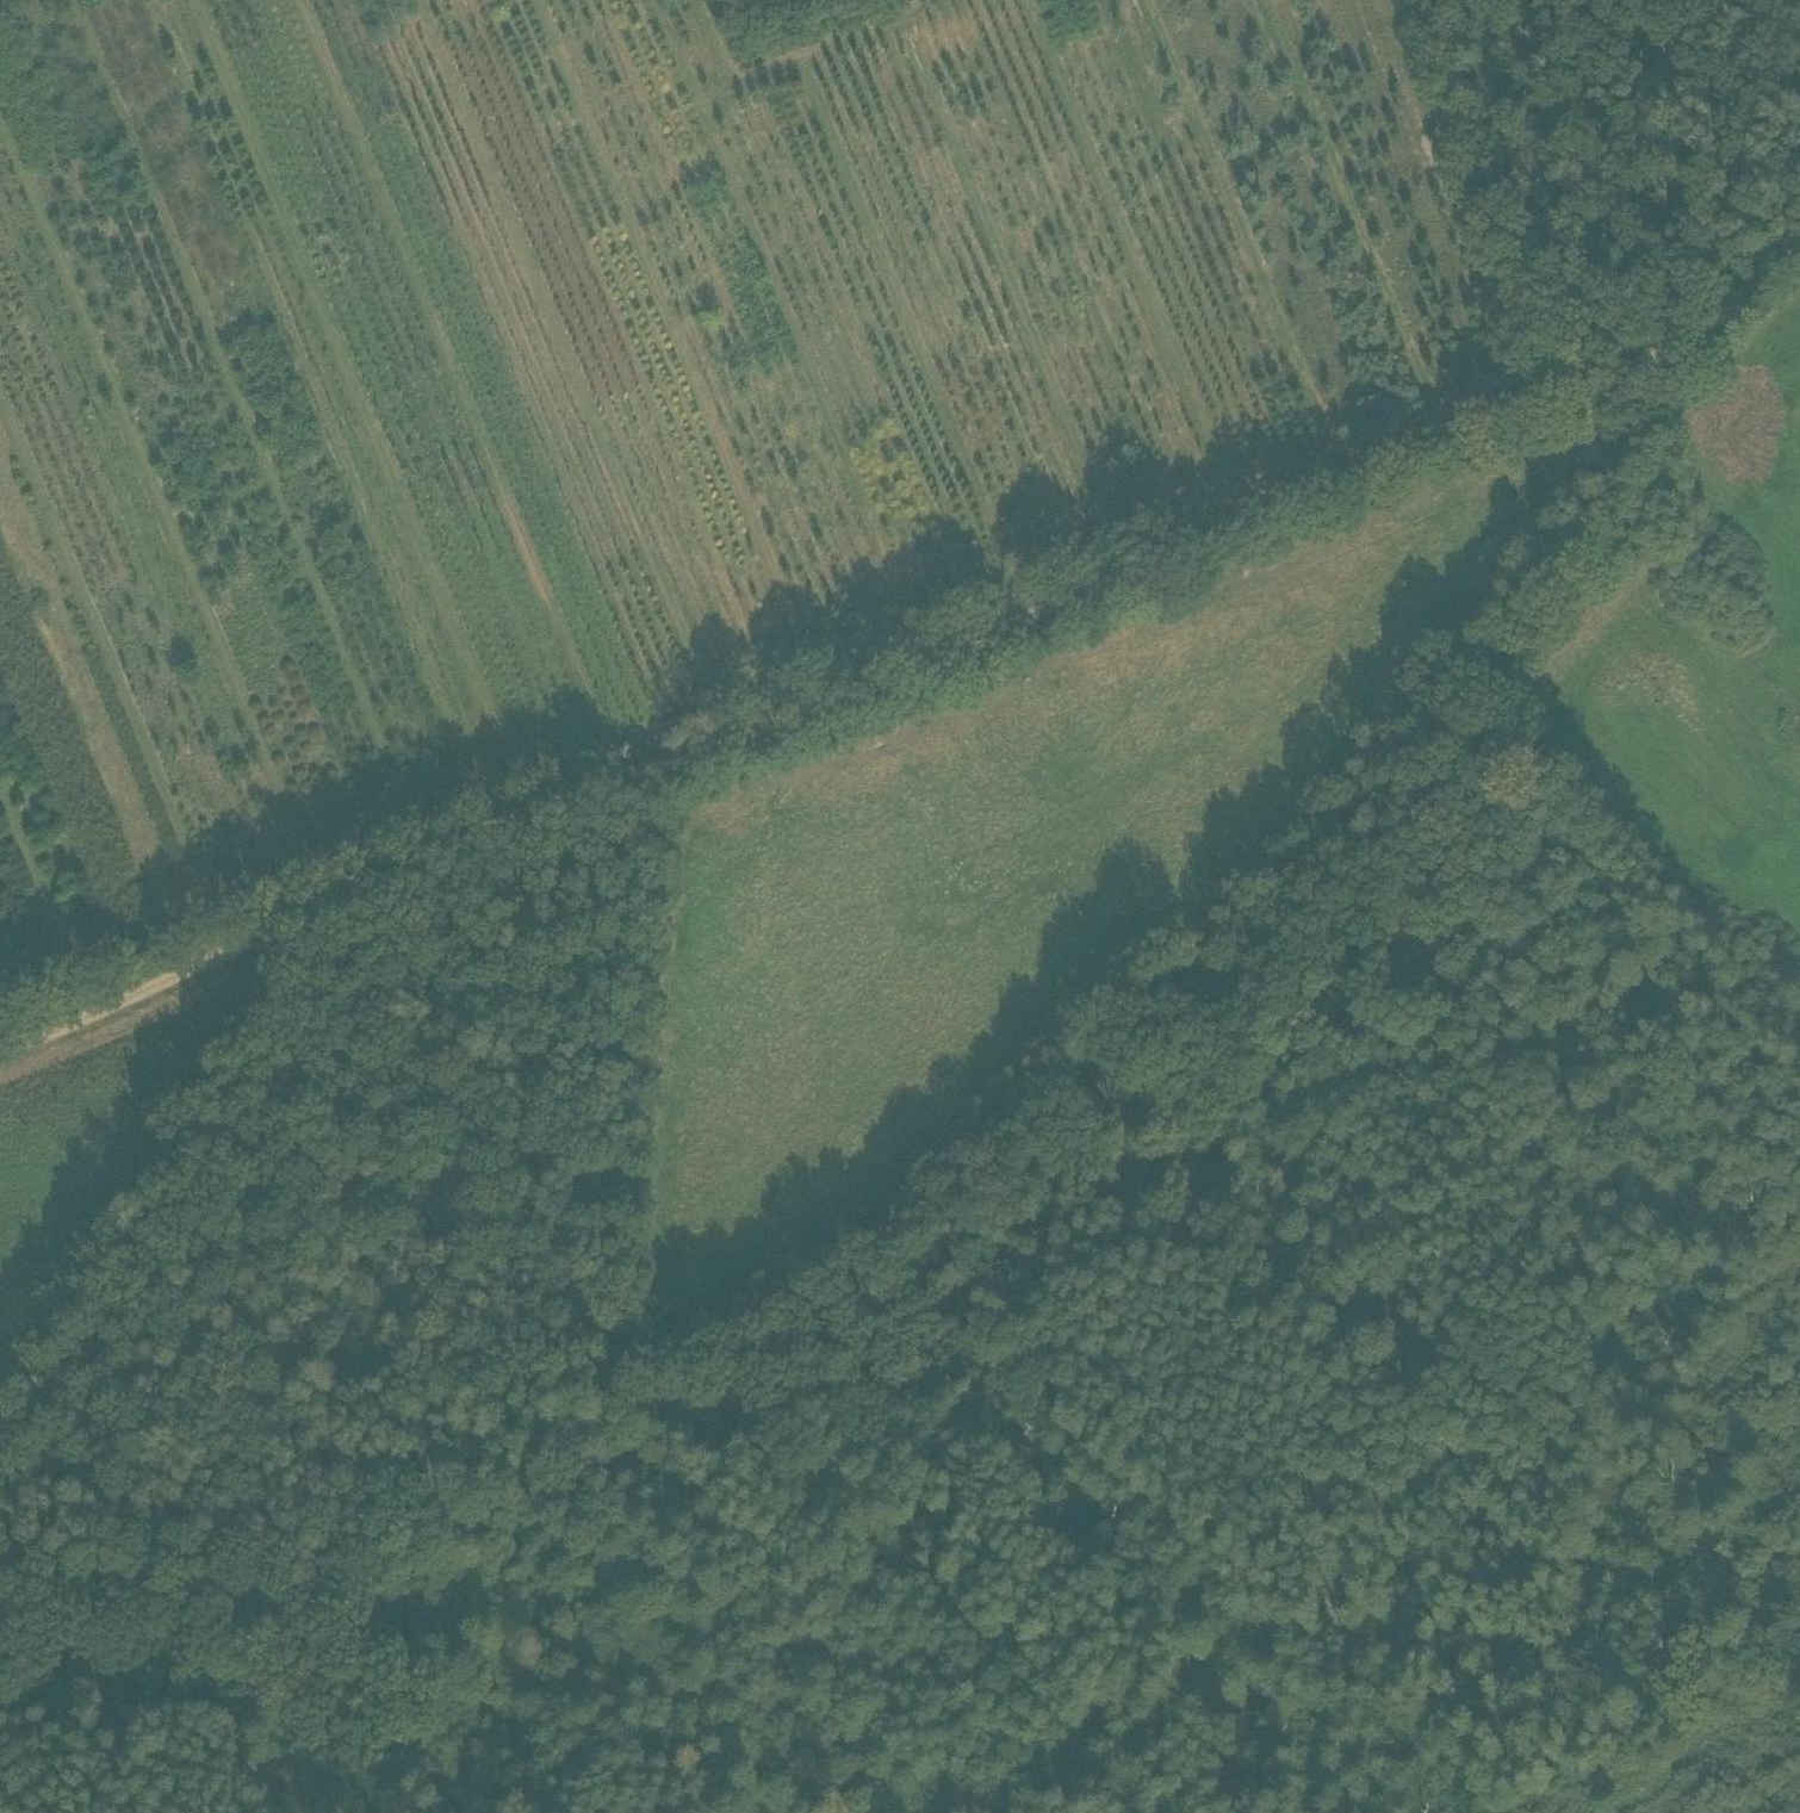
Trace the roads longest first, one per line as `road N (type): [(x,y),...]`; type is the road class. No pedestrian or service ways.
road 1 (track): [(1691,342),(1650,442),(1501,640),(1261,926),(972,1179),(588,1469),(354,1624),(0,1654)]
road 2 (track): [(1799,241),(1691,342),(1603,369),(687,776),(0,1062)]

